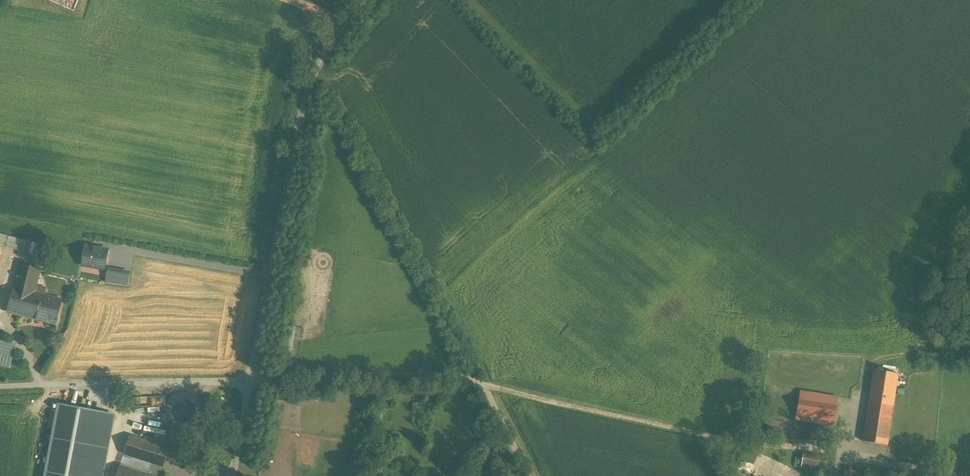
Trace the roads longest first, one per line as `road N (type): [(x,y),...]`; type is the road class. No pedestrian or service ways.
road 1 (unclassified): [(231,475),(312,72),(373,0)]
road 2 (track): [(484,391),(752,444),(842,452)]
road 3 (track): [(249,383),(462,378),(484,391),(527,475)]

